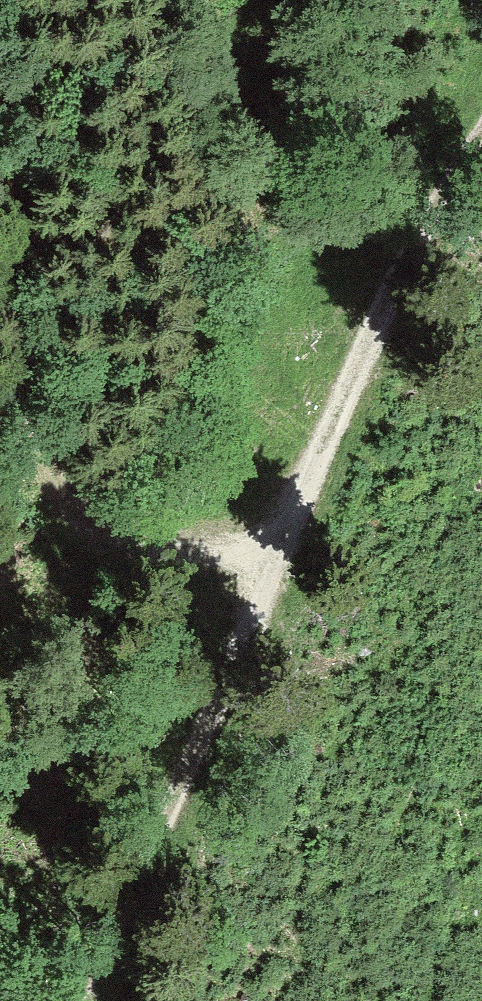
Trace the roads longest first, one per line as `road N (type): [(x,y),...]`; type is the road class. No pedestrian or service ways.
road 1 (track): [(481,149),(383,327),(260,590),(214,740),(81,1000)]
road 2 (track): [(260,590),(97,535),(51,464),(0,83)]

